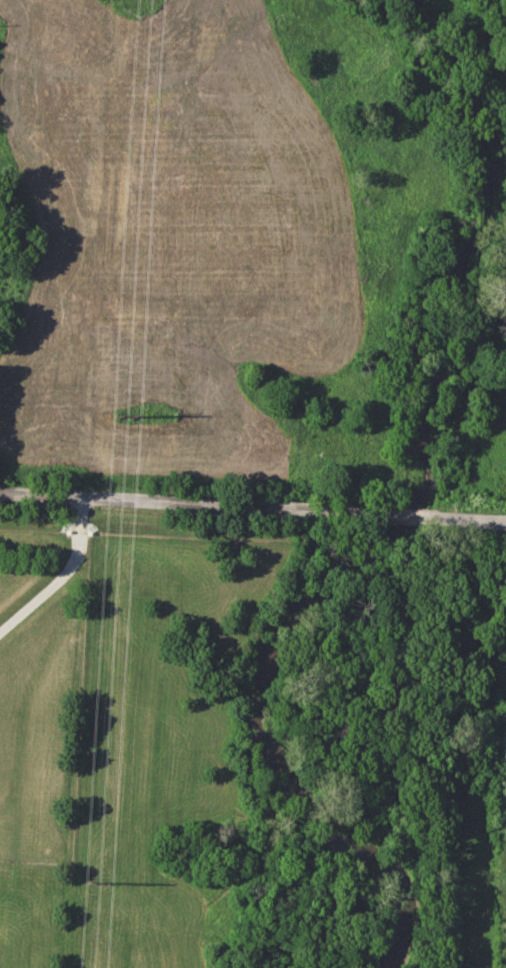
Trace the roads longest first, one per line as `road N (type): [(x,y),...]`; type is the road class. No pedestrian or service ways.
road 1 (residential): [(505,522),(0,493)]

